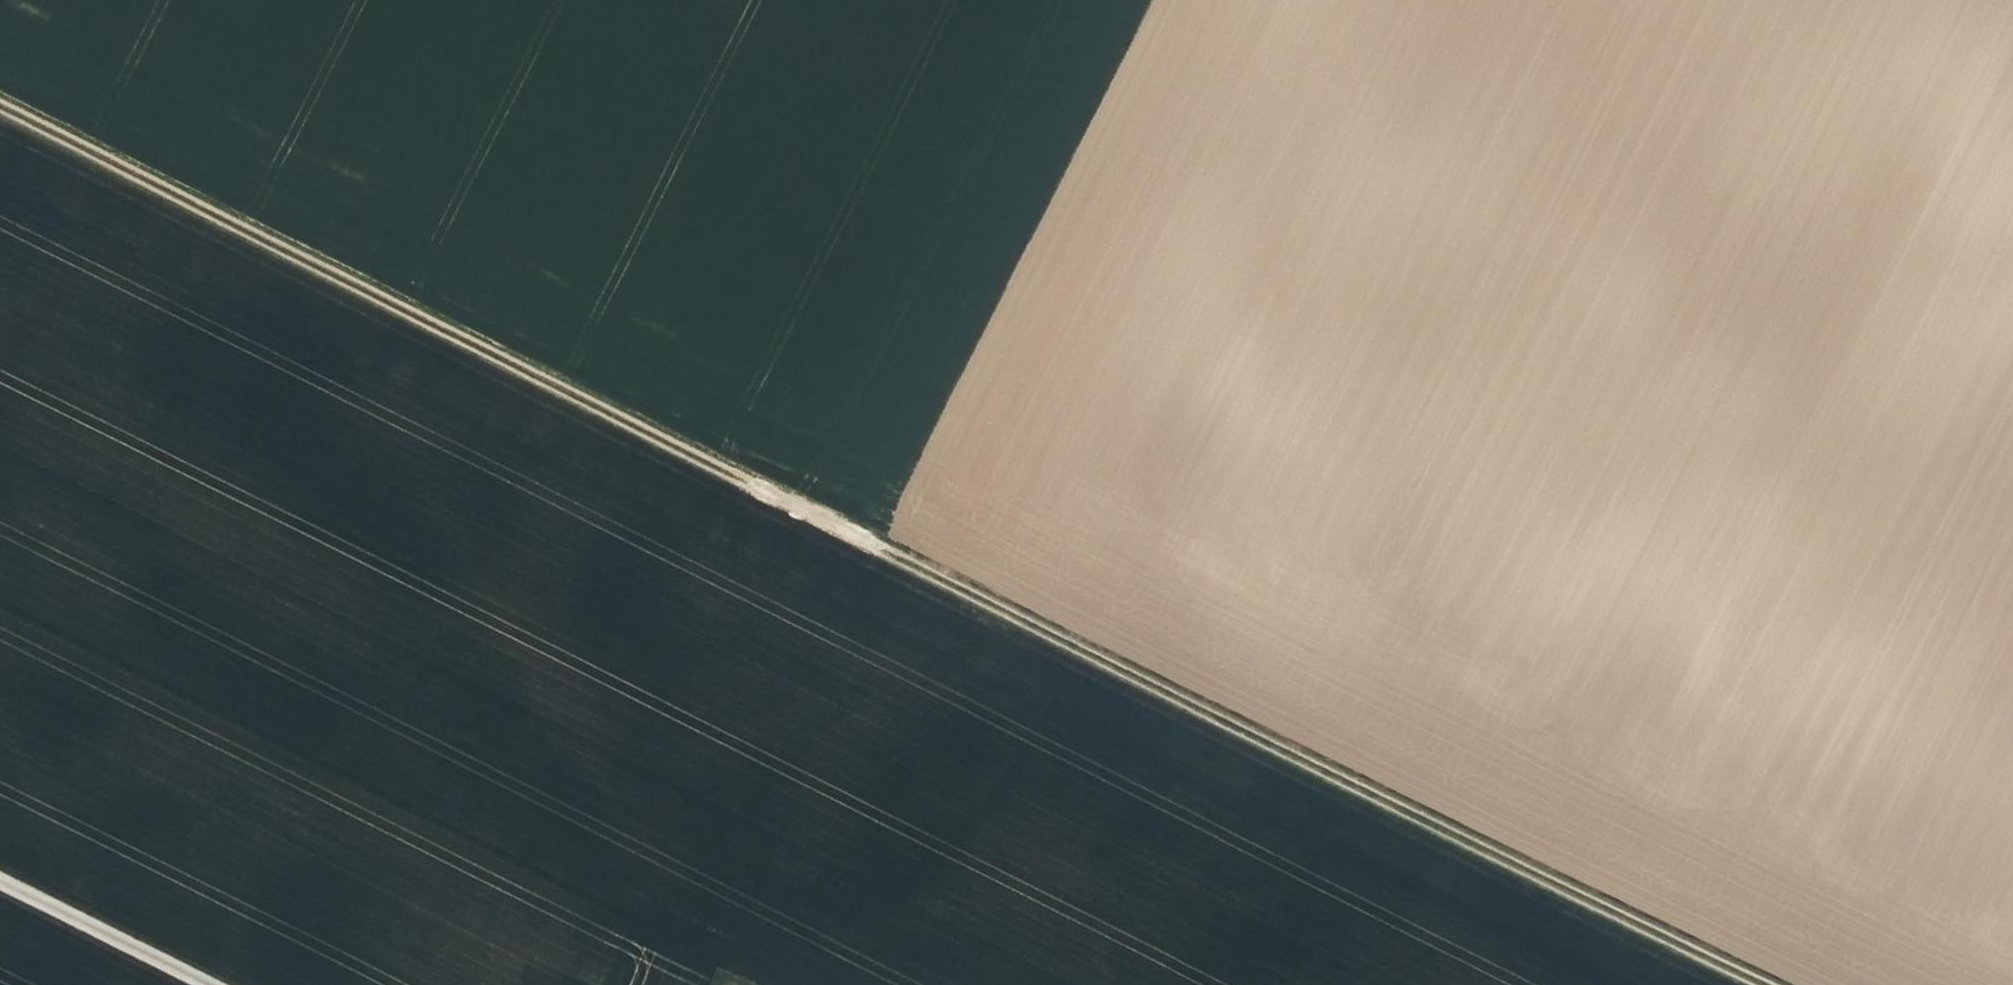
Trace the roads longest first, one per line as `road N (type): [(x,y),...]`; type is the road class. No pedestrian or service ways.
road 1 (track): [(0,120),(1774,984)]
road 2 (unclassified): [(0,875),(217,984)]

